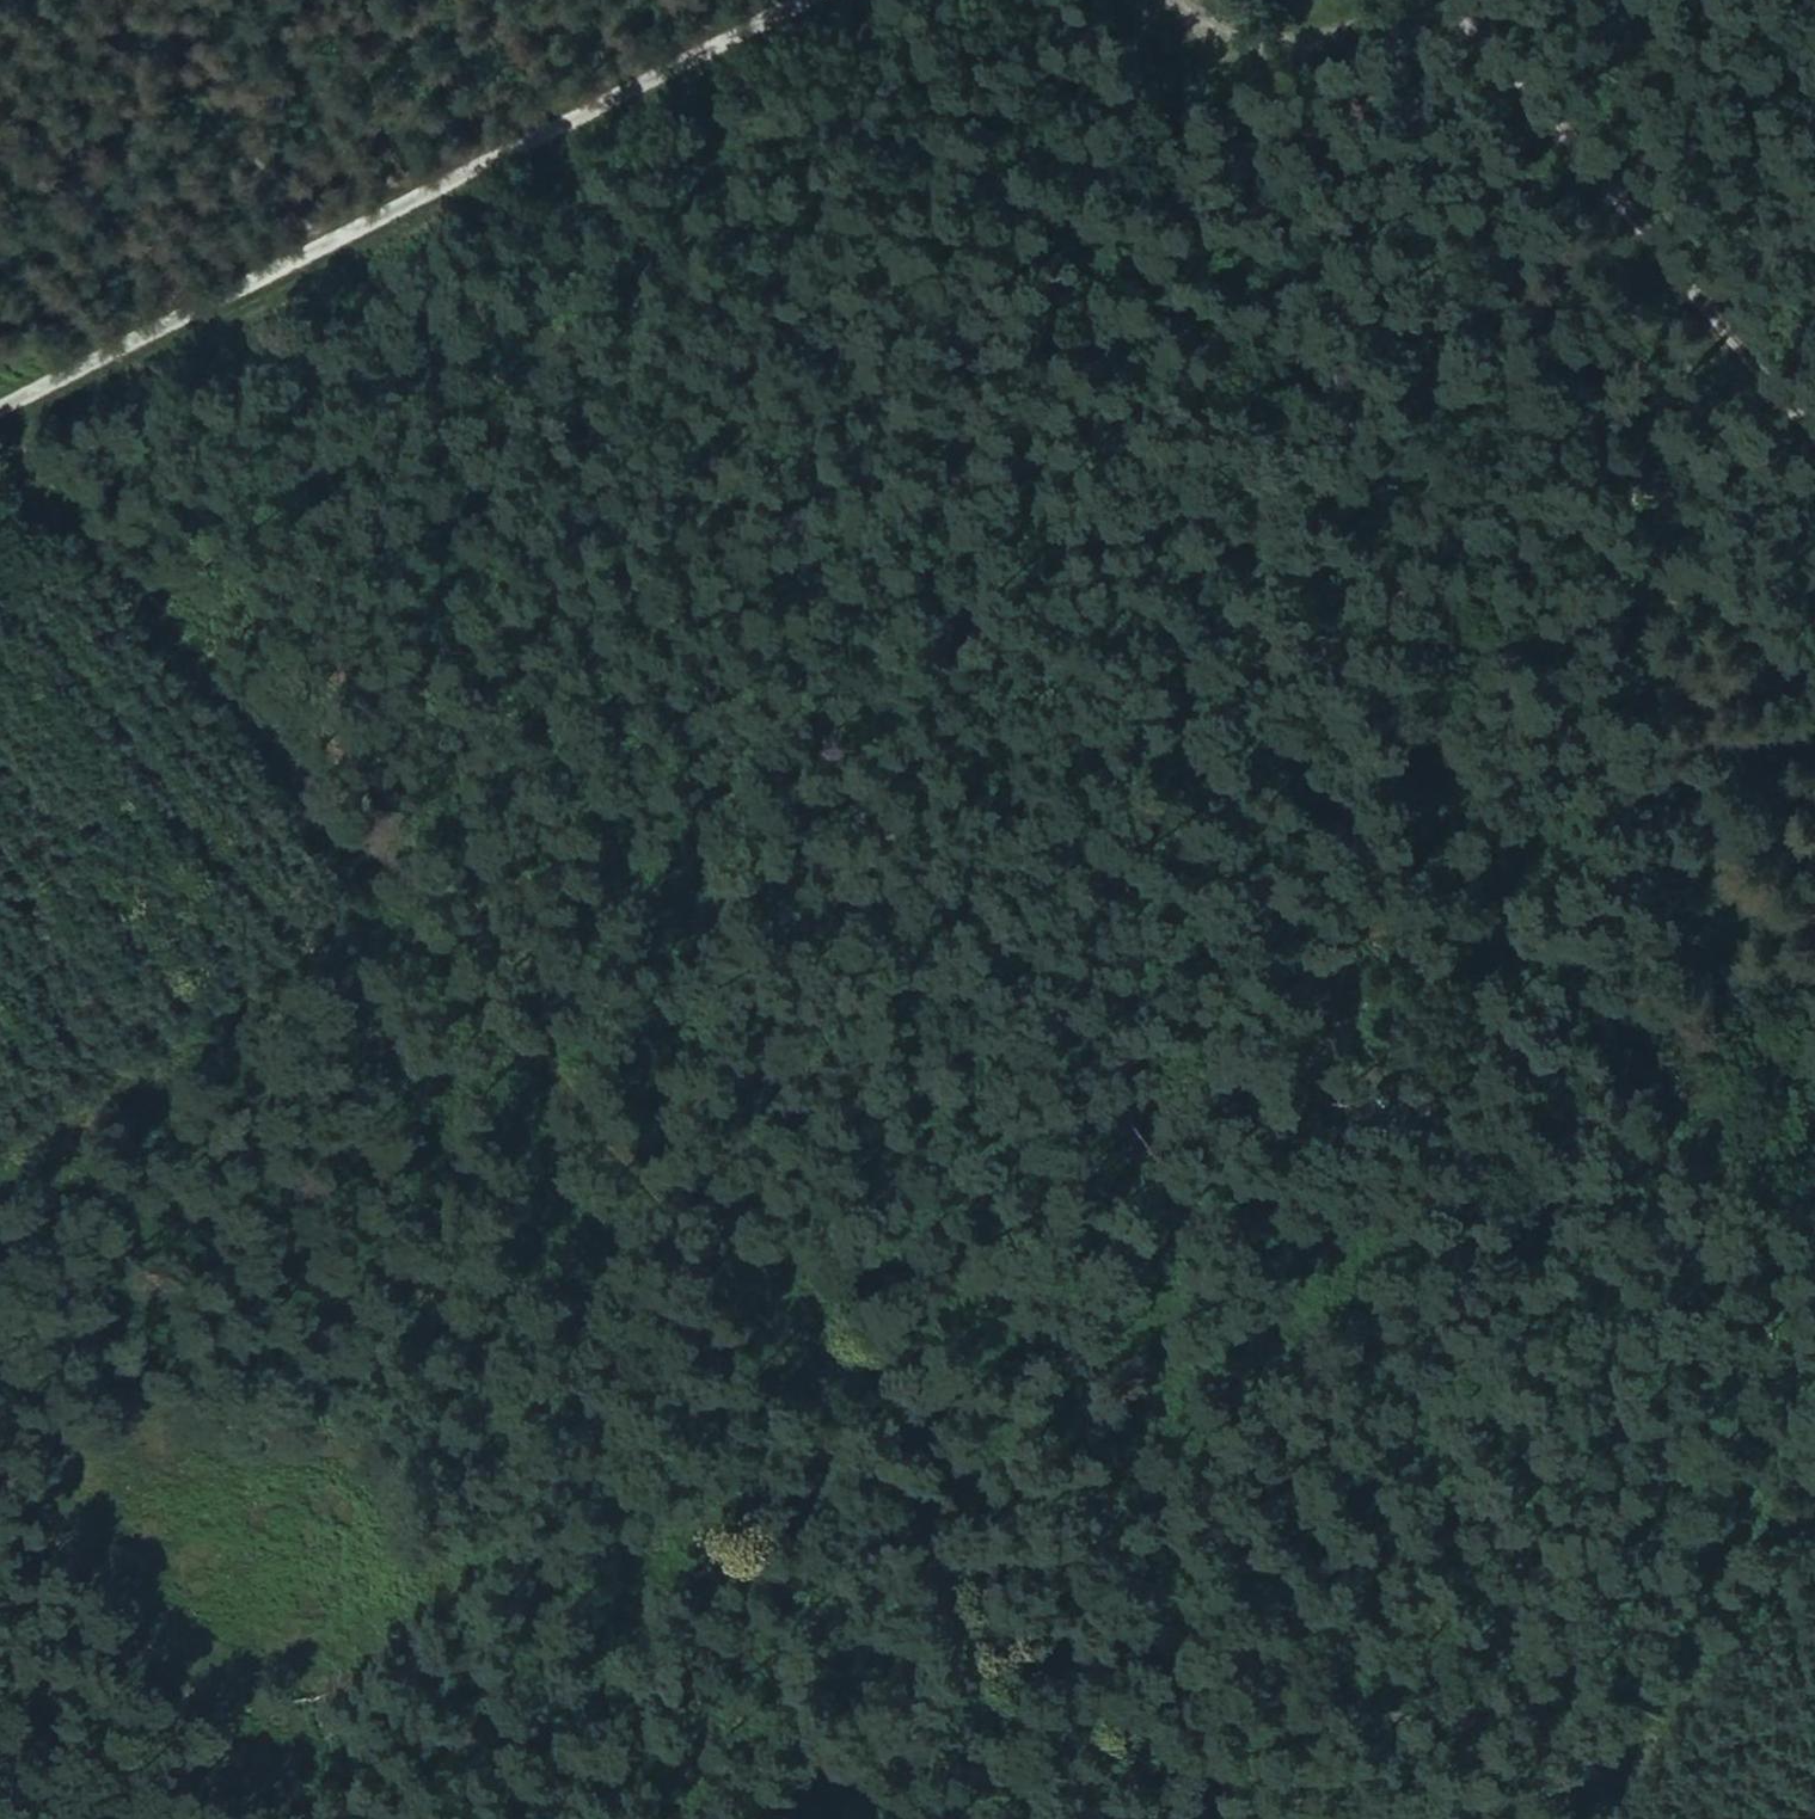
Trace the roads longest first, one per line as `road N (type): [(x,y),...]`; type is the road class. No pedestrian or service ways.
road 1 (track): [(798,0),(0,399)]
road 2 (track): [(1814,426),(1449,0)]

